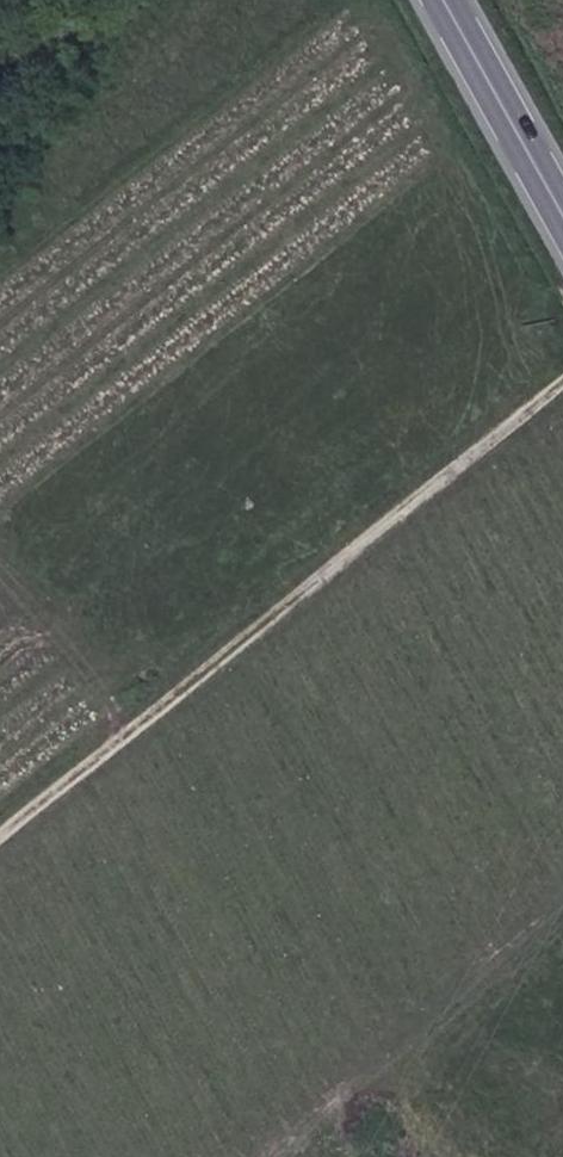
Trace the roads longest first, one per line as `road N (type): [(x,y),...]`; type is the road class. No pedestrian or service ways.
road 1 (track): [(562,382),(0,837)]
road 2 (primary): [(449,0),(562,208)]

